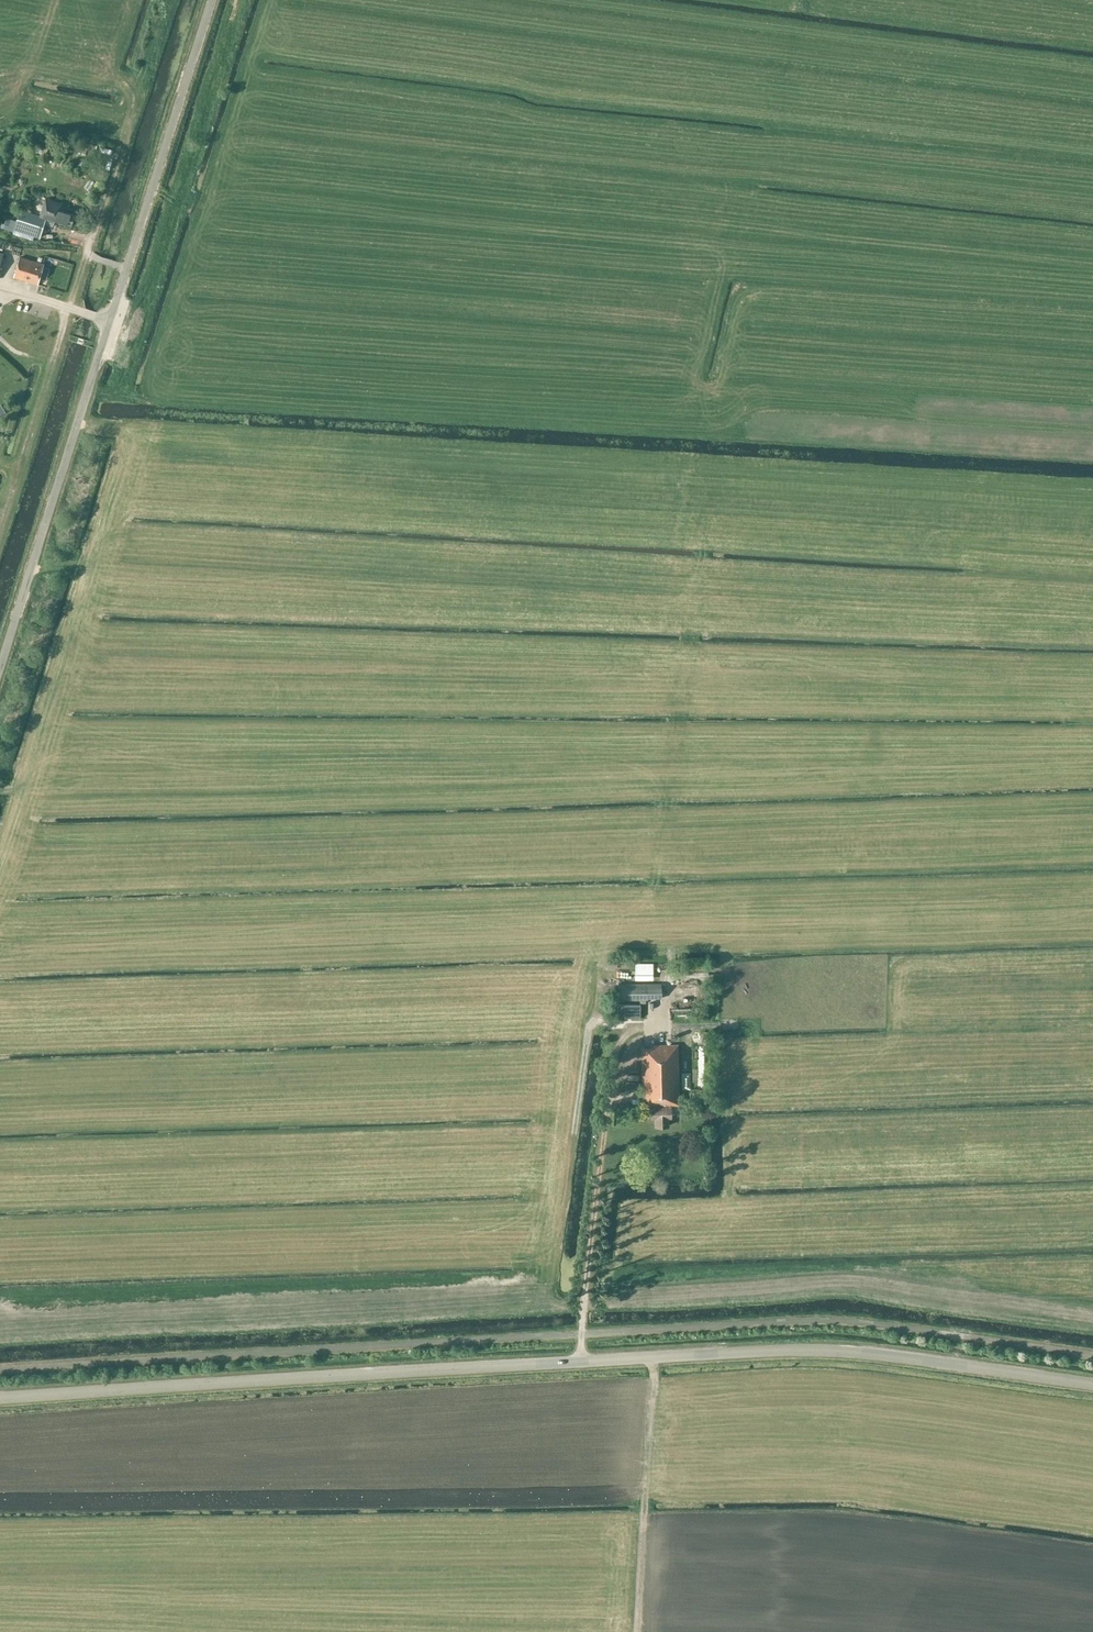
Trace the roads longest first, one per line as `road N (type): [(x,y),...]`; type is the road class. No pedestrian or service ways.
road 1 (unclassified): [(0,1398),(790,1350),(1092,1384)]
road 2 (unclassified): [(0,663),(211,0)]
road 3 (track): [(0,530),(166,0)]
road 4 (track): [(581,1361),(612,1060),(630,1034)]

